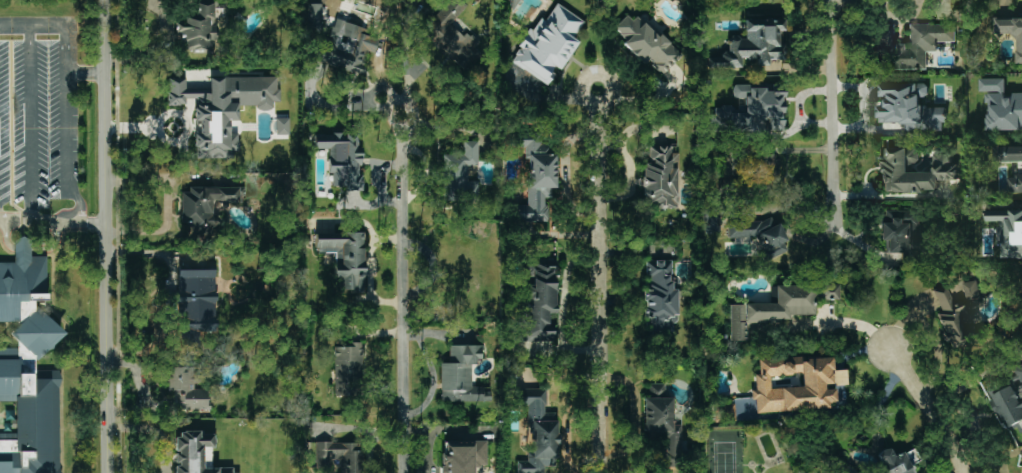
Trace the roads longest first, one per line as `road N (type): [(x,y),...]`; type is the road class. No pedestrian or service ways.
road 1 (tertiary): [(108,472),(105,0)]
road 2 (residential): [(601,472),(598,90)]
road 3 (residential): [(404,472),(401,115)]
road 4 (residential): [(834,224),(830,0)]
road 5 (residential): [(962,472),(892,350)]

